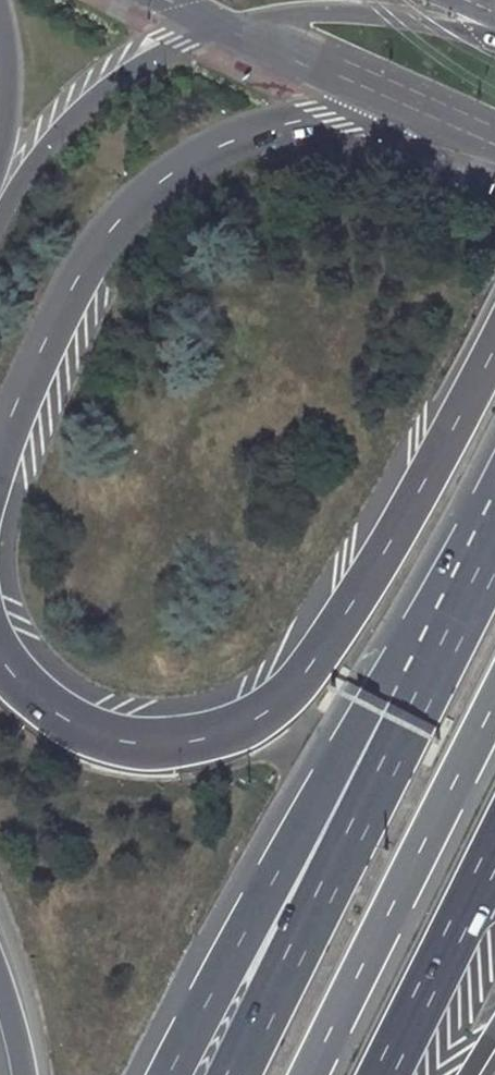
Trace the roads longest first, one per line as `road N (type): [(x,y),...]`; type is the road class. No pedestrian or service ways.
road 1 (trunk): [(494,342),(320,647),(261,712),(205,735),(127,740),(65,722),(21,686),(0,653)]
road 2 (trunk): [(485,554),(313,806),(168,1074)]
road 3 (trunk): [(0,436),(82,262),(155,183),(229,141),(301,122),(441,113)]
road 4 (trunk): [(485,554),(231,1074)]
road 5 (trunk): [(306,1074),(494,698)]
road 6 (primary): [(494,38),(385,13),(218,25)]
road 7 (primary): [(218,25),(123,67),(64,112),(0,190)]
road 8 (trunk): [(382,1074),(494,852)]
road 9 (primary): [(218,25),(441,113)]
road 10 (trunk): [(0,9),(10,80),(0,159)]

